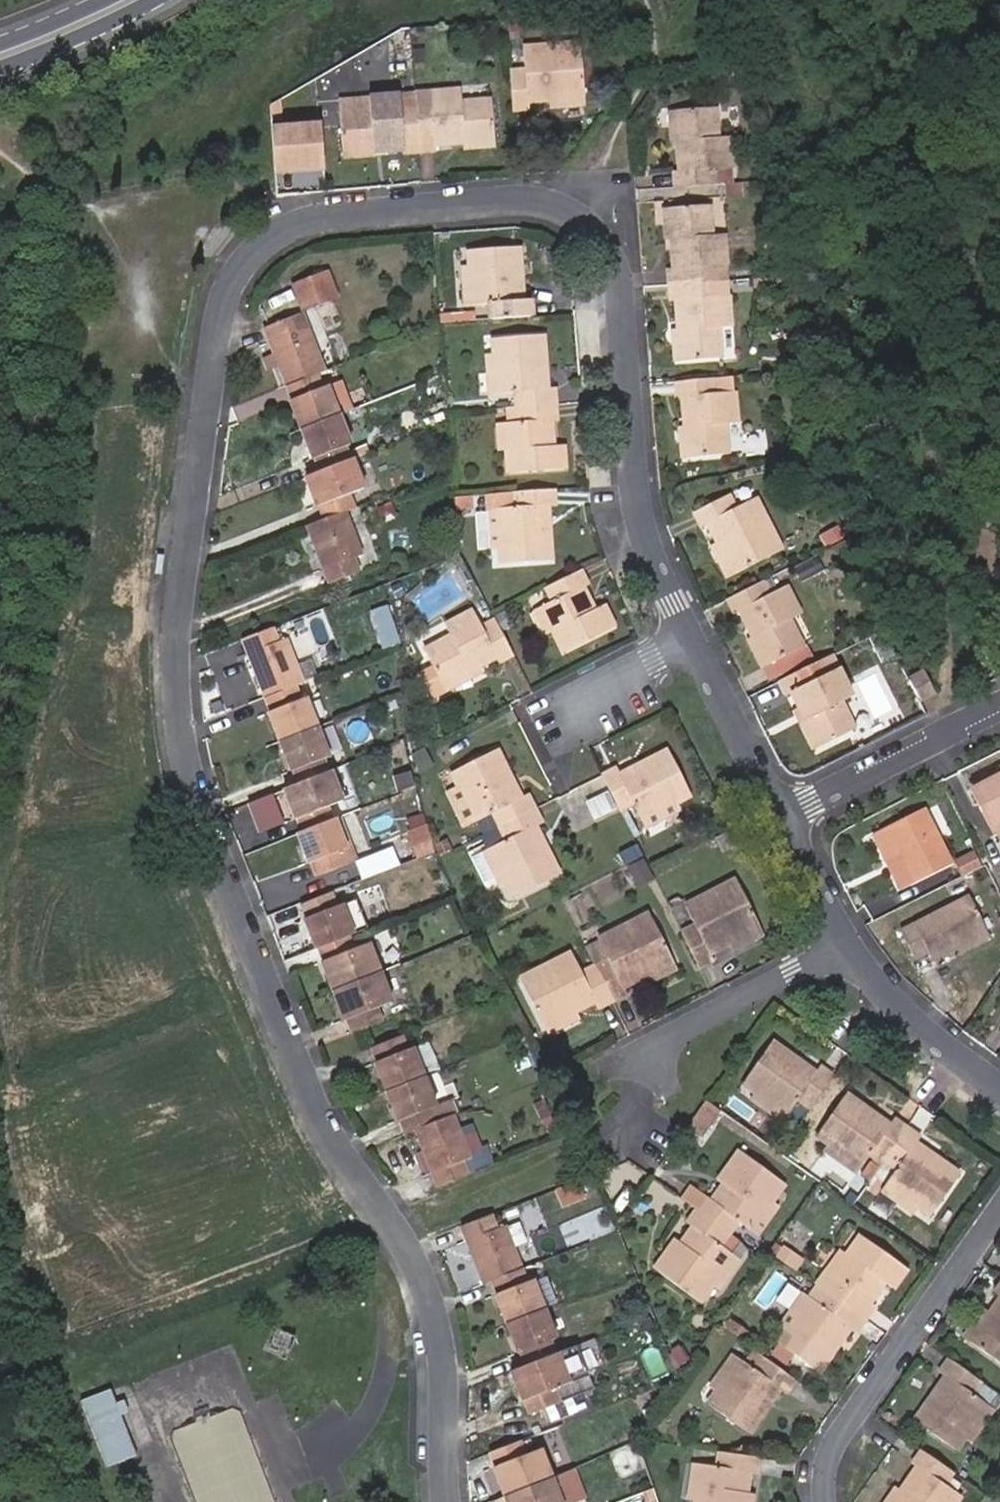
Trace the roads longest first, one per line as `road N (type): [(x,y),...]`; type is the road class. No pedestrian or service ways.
road 1 (residential): [(685,642),(640,534),(622,279),(611,240),(590,216),(516,199),(317,219),(268,240),(240,271),(209,351),(192,539),(190,720),(279,1024),(335,1149),(400,1231),(422,1279),(449,1407),(449,1501)]
road 2 (residential): [(999,1210),(841,1431),(827,1468),(828,1501)]
road 3 (residential): [(854,942),(643,1051),(633,1127)]
road 4 (residential): [(999,706),(783,814)]
road 5 (residential): [(999,1087),(930,1038),(854,942)]
road 6 (residential): [(783,814),(746,782),(685,642)]
road 7 (residential): [(854,942),(783,814)]
road 8 (tertiary): [(0,58),(129,0)]

